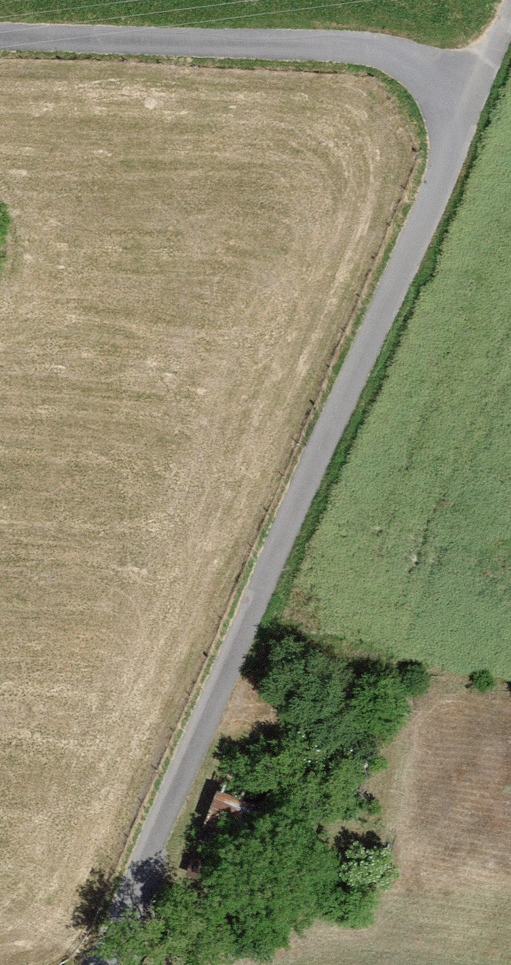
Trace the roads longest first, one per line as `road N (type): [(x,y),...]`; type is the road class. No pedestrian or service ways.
road 1 (track): [(109,964),(510,3)]
road 2 (track): [(491,50),(0,19)]

